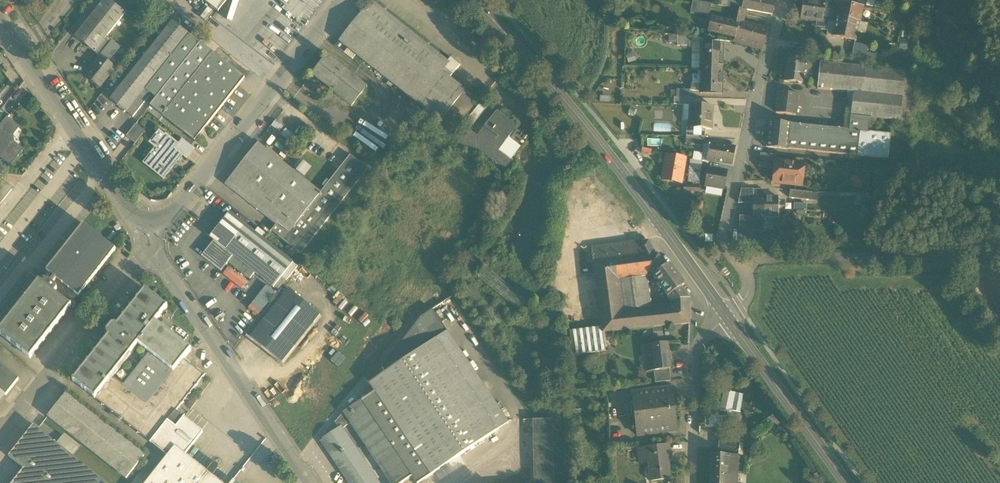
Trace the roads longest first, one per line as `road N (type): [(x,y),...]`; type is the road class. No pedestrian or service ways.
road 1 (secondary): [(476,0),(727,317)]
road 2 (unclassified): [(789,0),(757,82),(724,236),(750,287),(727,317)]
road 3 (unclassified): [(341,0),(147,239)]
road 4 (unclassified): [(147,239),(313,482)]
road 5 (unclassified): [(0,18),(147,239)]
road 6 (unclassified): [(147,239),(0,441)]
road 7 (secondary): [(727,317),(846,482)]
road 8 (residential): [(727,317),(695,347),(691,482)]

